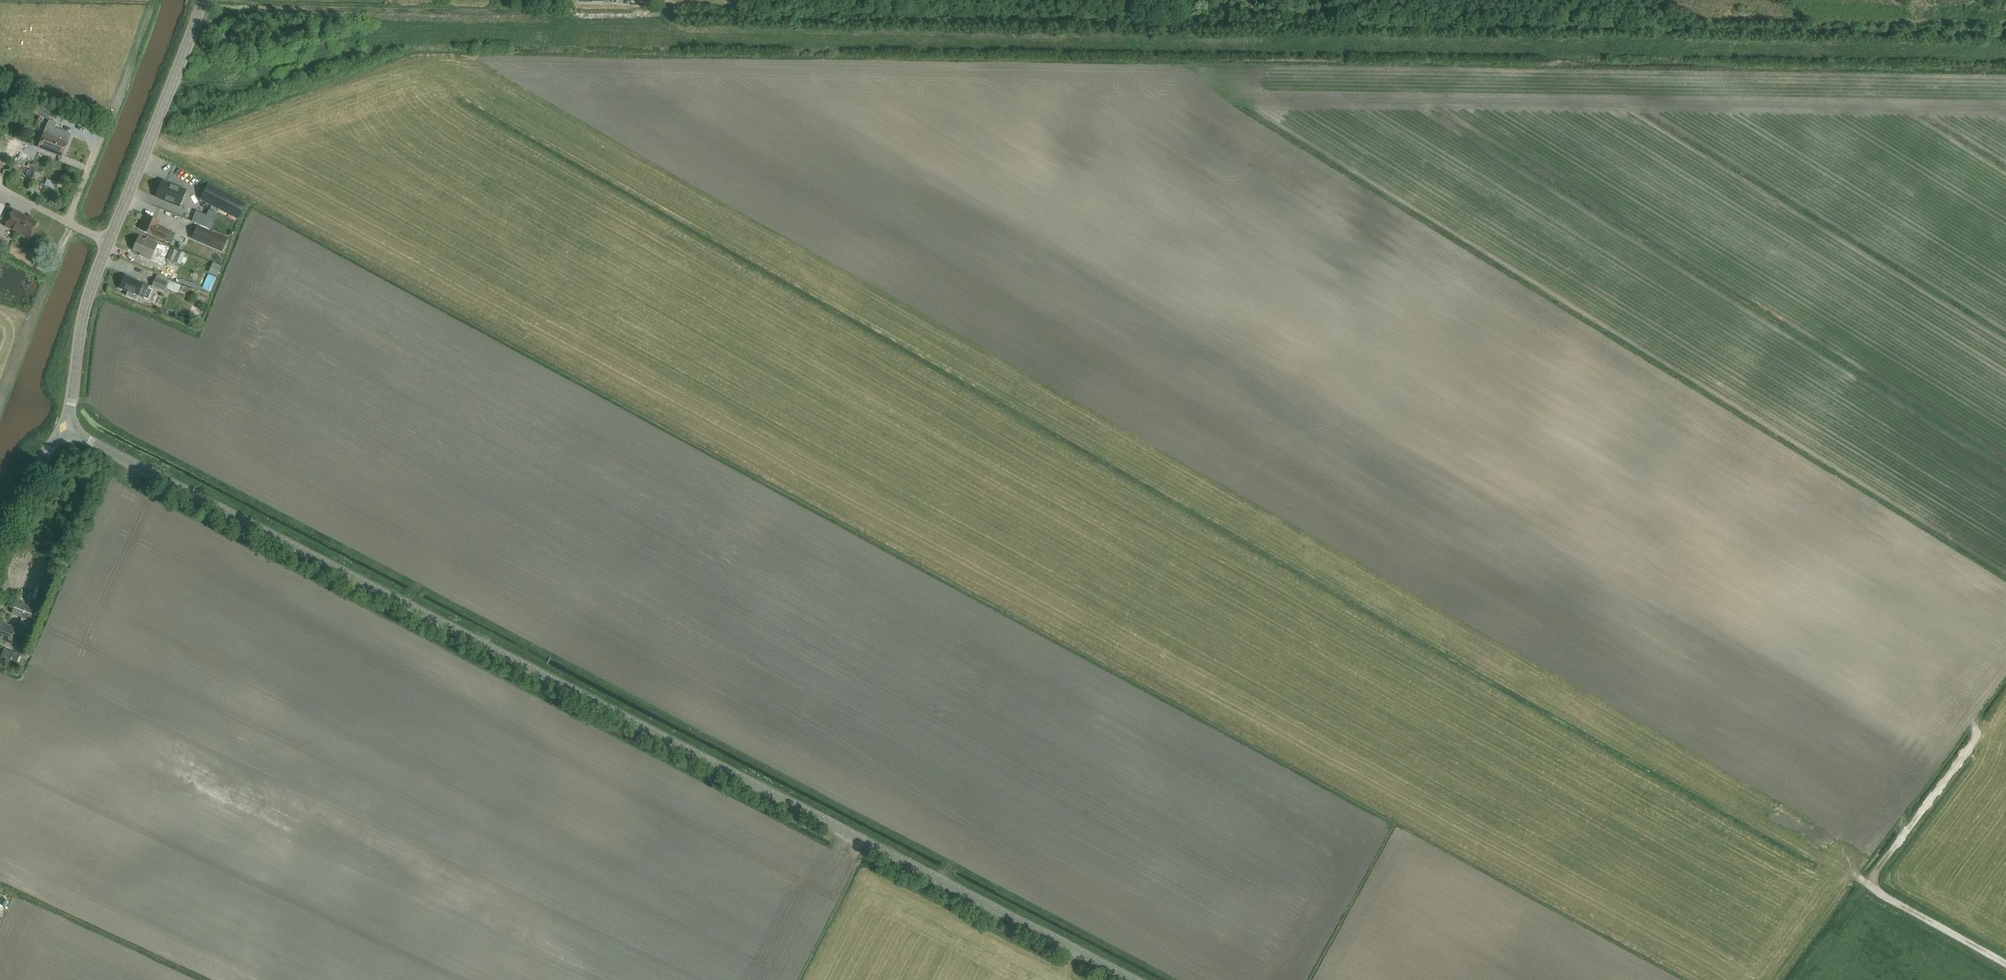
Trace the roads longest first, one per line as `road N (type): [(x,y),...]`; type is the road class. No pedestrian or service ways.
road 1 (unclassified): [(1130,979),(65,429)]
road 2 (tertiary): [(65,429),(93,284),(202,0)]
road 3 (track): [(2005,965),(1872,882),(1977,734),(1973,710)]

